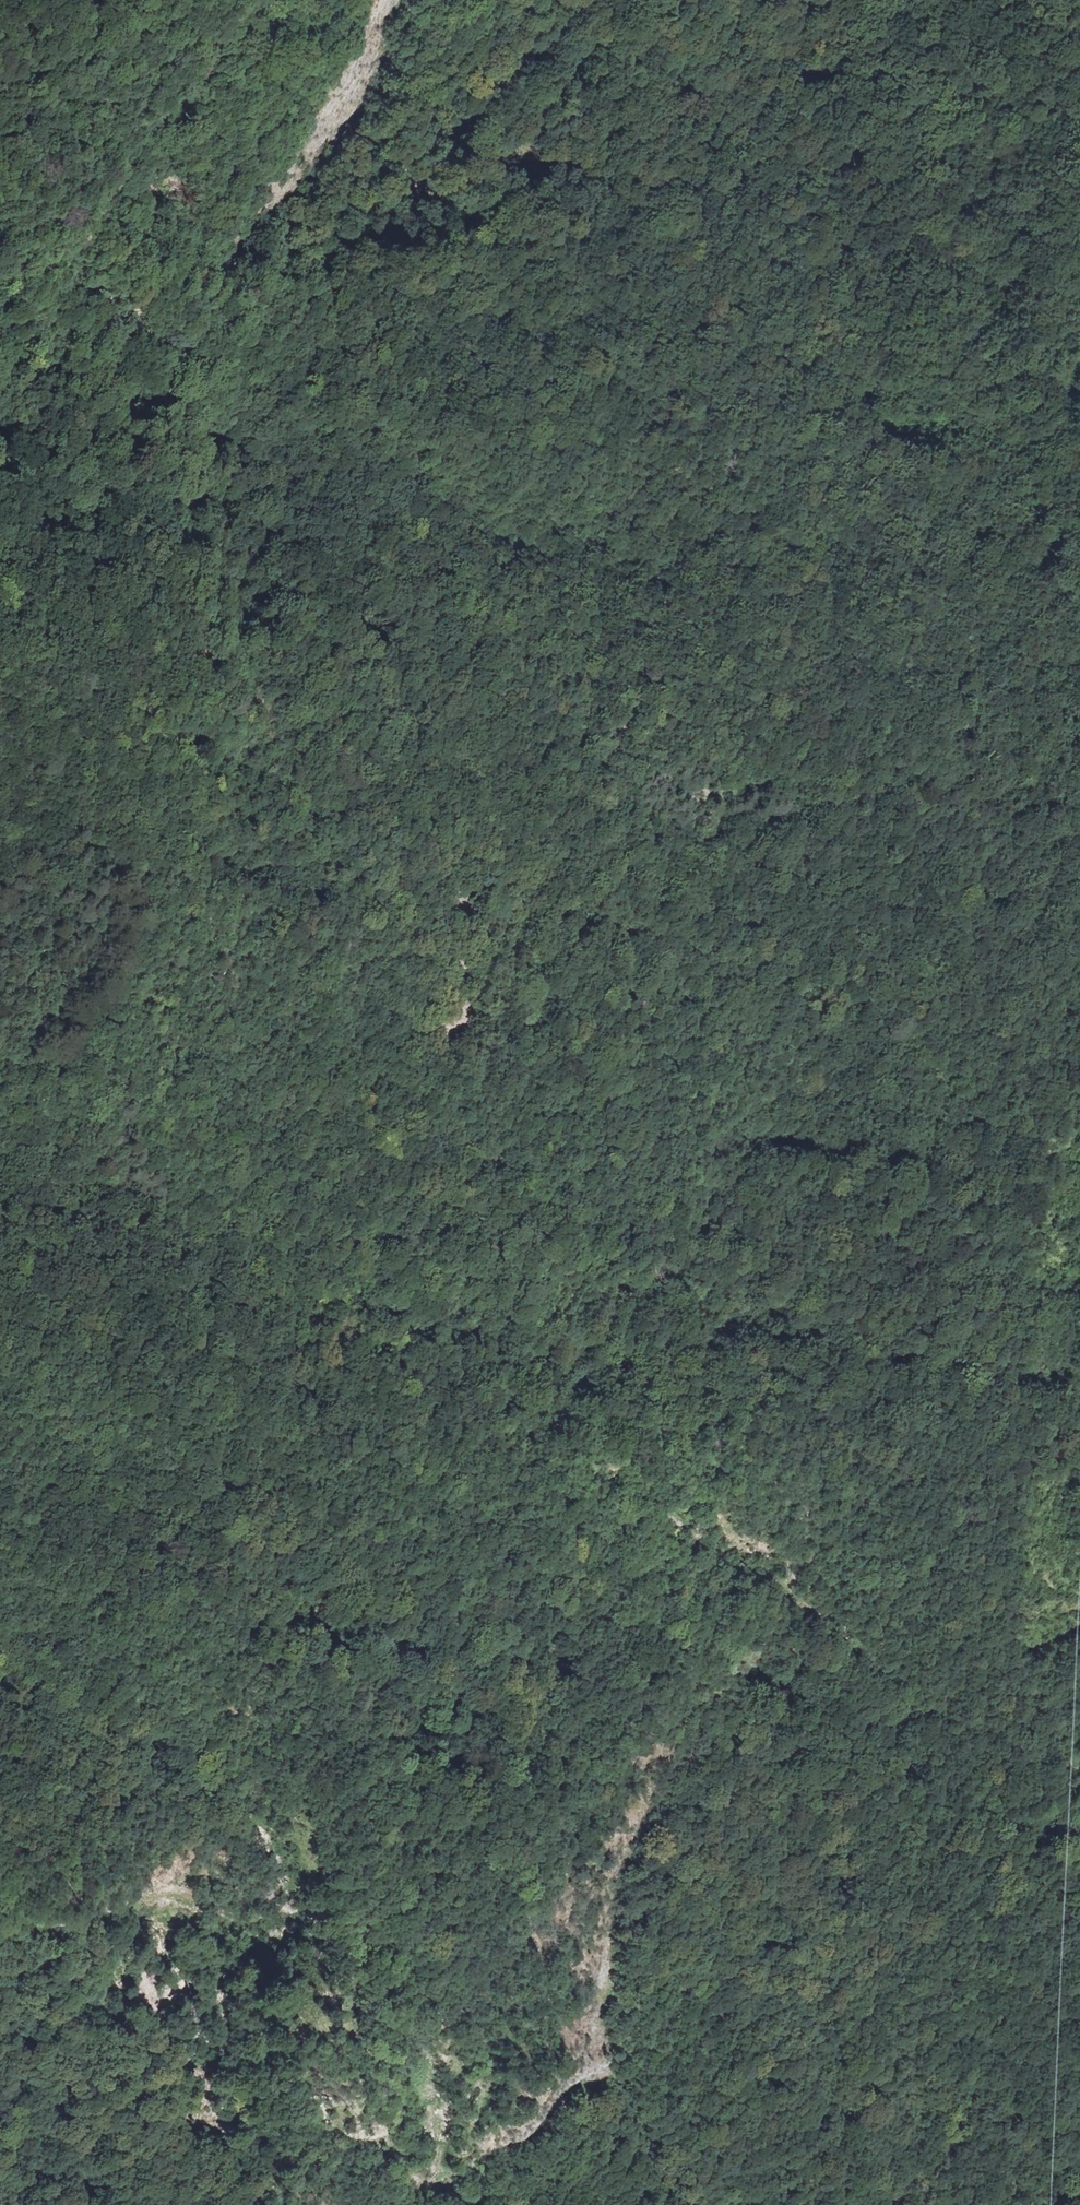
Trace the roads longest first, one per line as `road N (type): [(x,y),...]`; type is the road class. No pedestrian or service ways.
road 1 (track): [(1079,580),(1018,543),(1032,480),(1023,395)]

